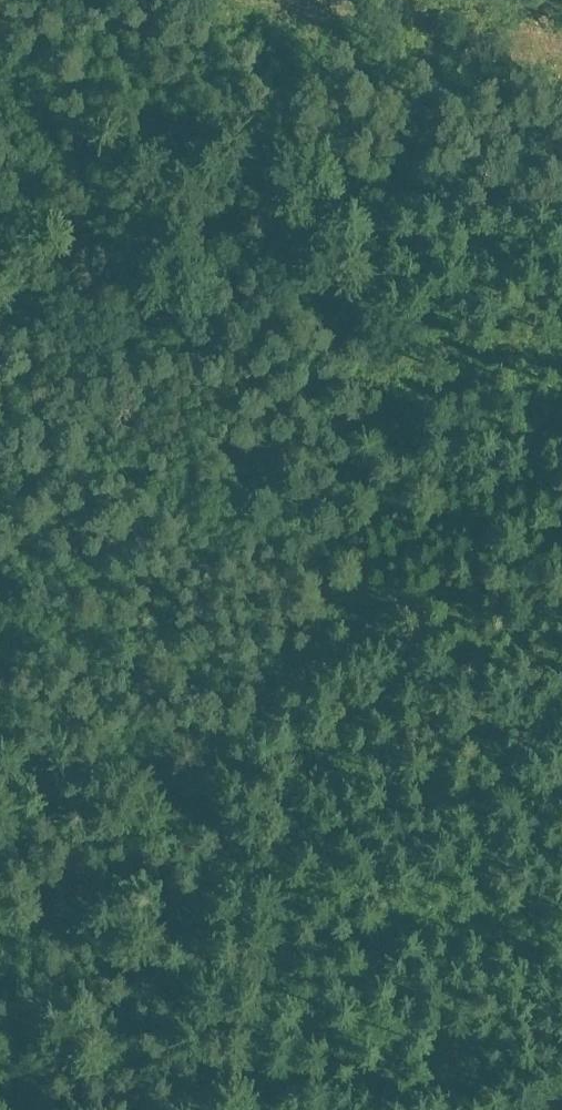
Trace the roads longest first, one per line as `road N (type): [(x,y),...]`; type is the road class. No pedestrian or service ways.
road 1 (track): [(349,161),(216,1109)]

